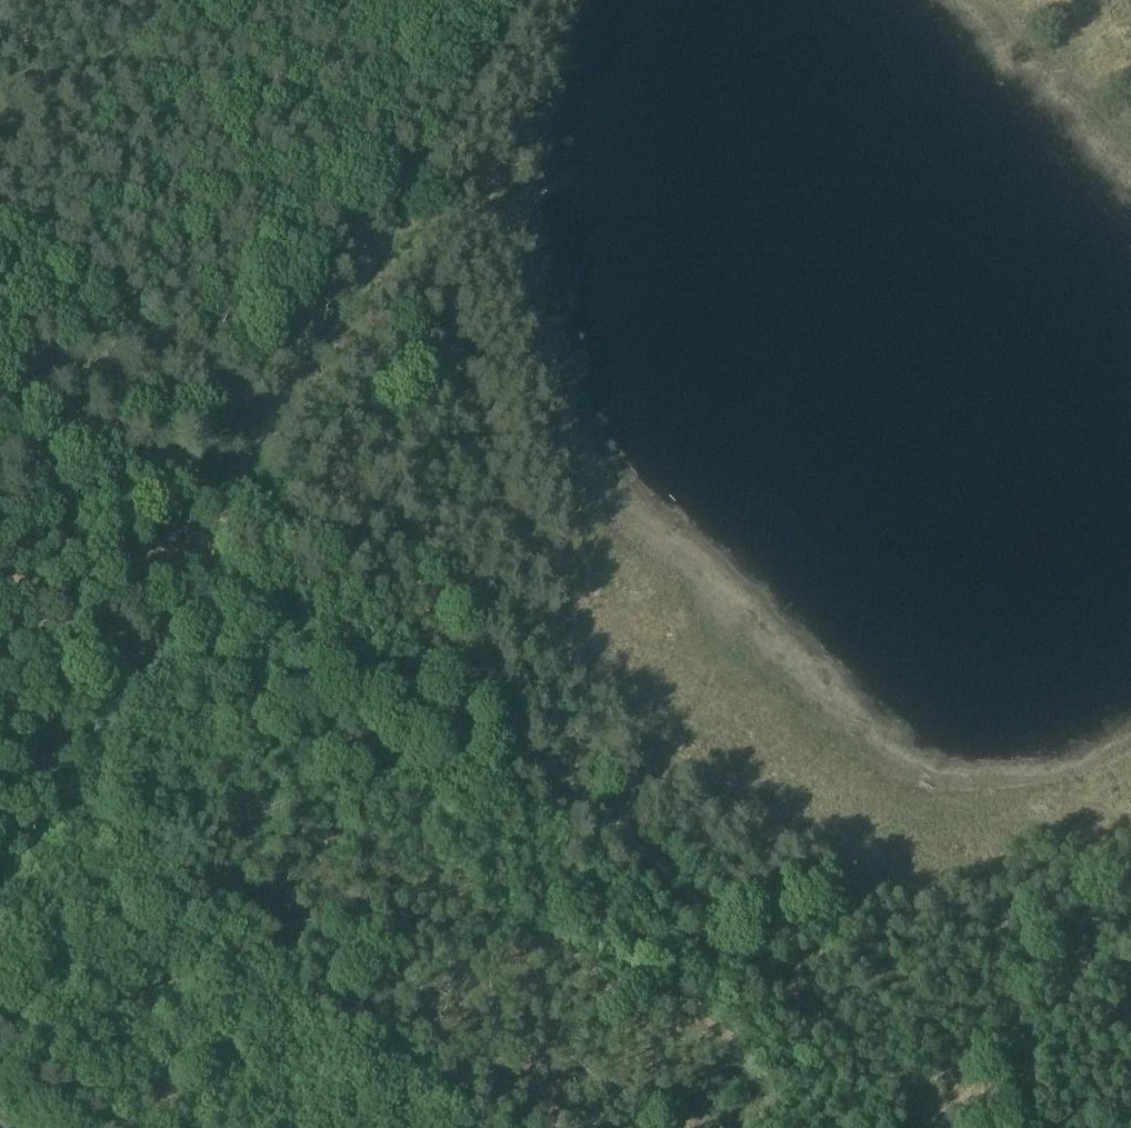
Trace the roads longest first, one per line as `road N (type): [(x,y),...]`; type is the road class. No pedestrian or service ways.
road 1 (track): [(1130,884),(939,1110),(248,505),(256,421),(0,191)]

